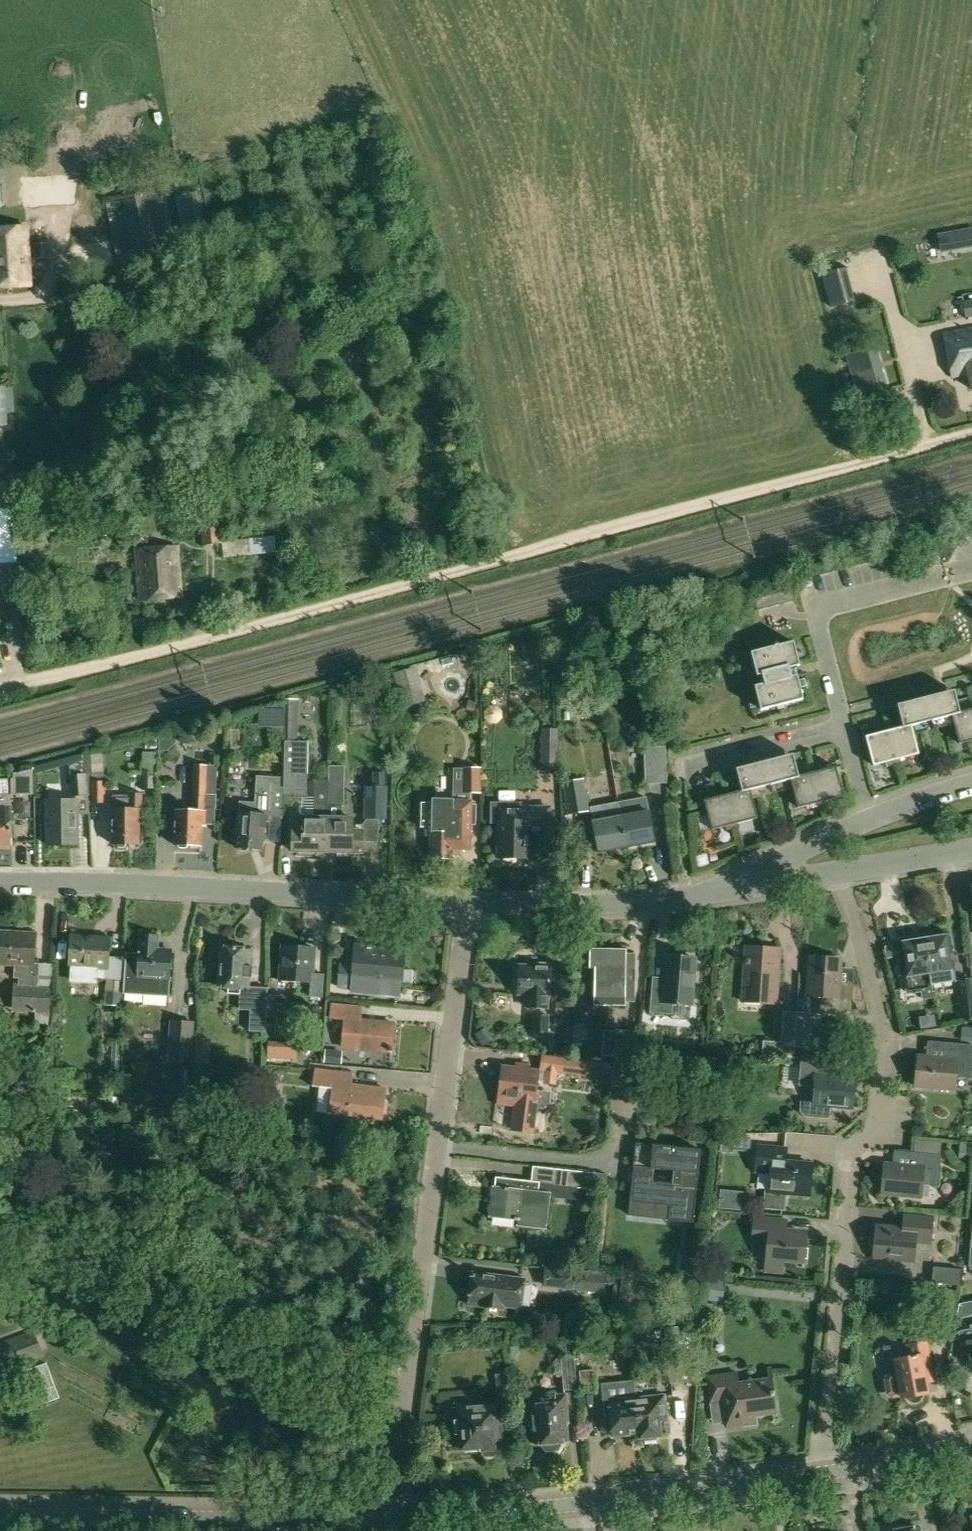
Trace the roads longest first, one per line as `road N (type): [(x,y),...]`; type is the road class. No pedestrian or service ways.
road 1 (track): [(15,681),(199,641),(971,435)]
road 2 (residential): [(388,1518),(467,903)]
road 3 (residential): [(829,1472),(853,1149),(874,1132),(884,1034),(837,873)]
road 4 (residential): [(467,903),(0,883)]
road 5 (tertiary): [(388,1518),(829,1472)]
road 6 (tertiary): [(388,1518),(0,1517)]
road 7 (residential): [(735,890),(614,903),(467,903)]
road 8 (residential): [(735,890),(867,818),(971,780)]
road 9 (tertiary): [(829,1472),(971,1449)]
road 10 (residential): [(971,850),(837,873)]

